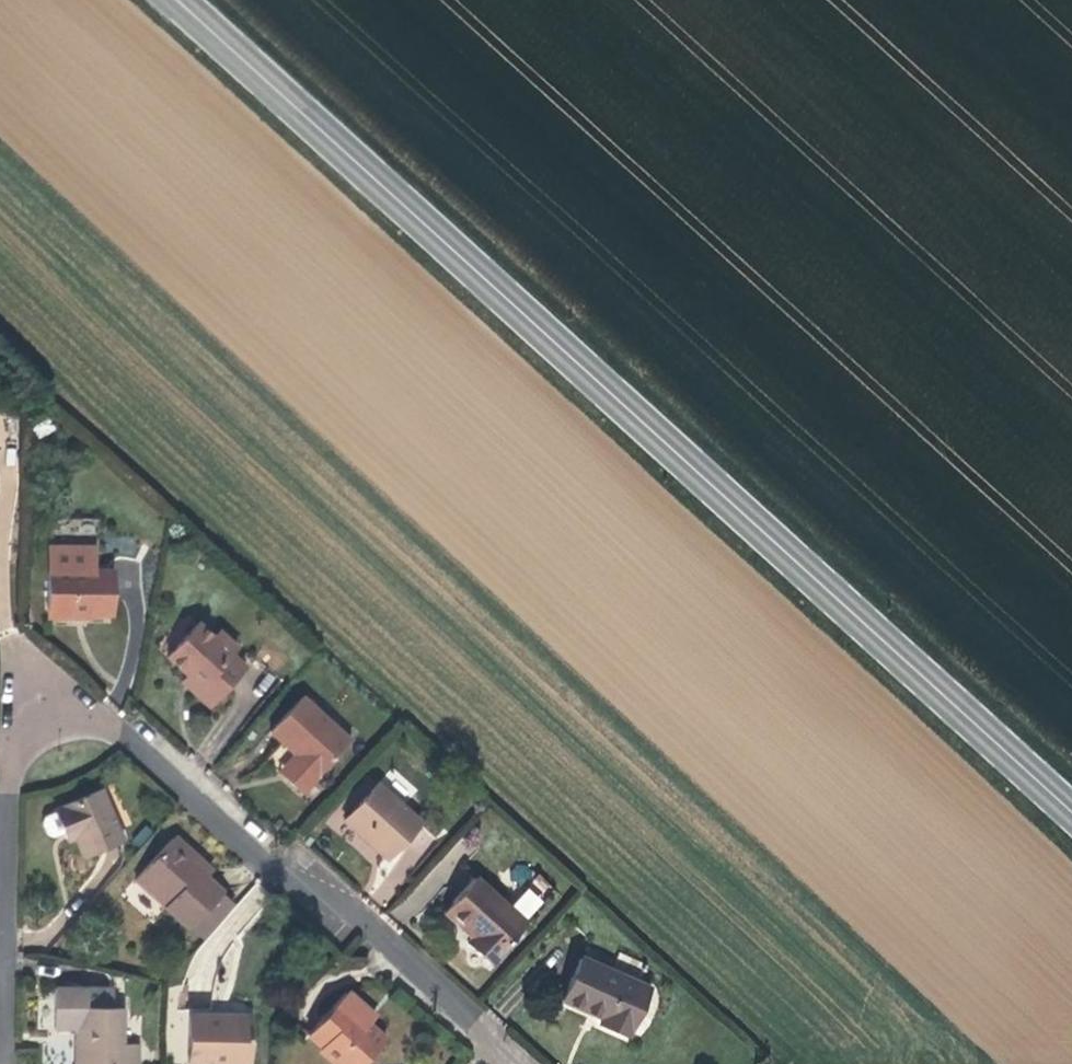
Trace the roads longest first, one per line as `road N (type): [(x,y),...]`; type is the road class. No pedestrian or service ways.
road 1 (secondary): [(1071,811),(177,0)]
road 2 (residential): [(495,1063),(346,900),(266,864),(117,727),(61,716),(24,739),(8,781),(3,1063)]

